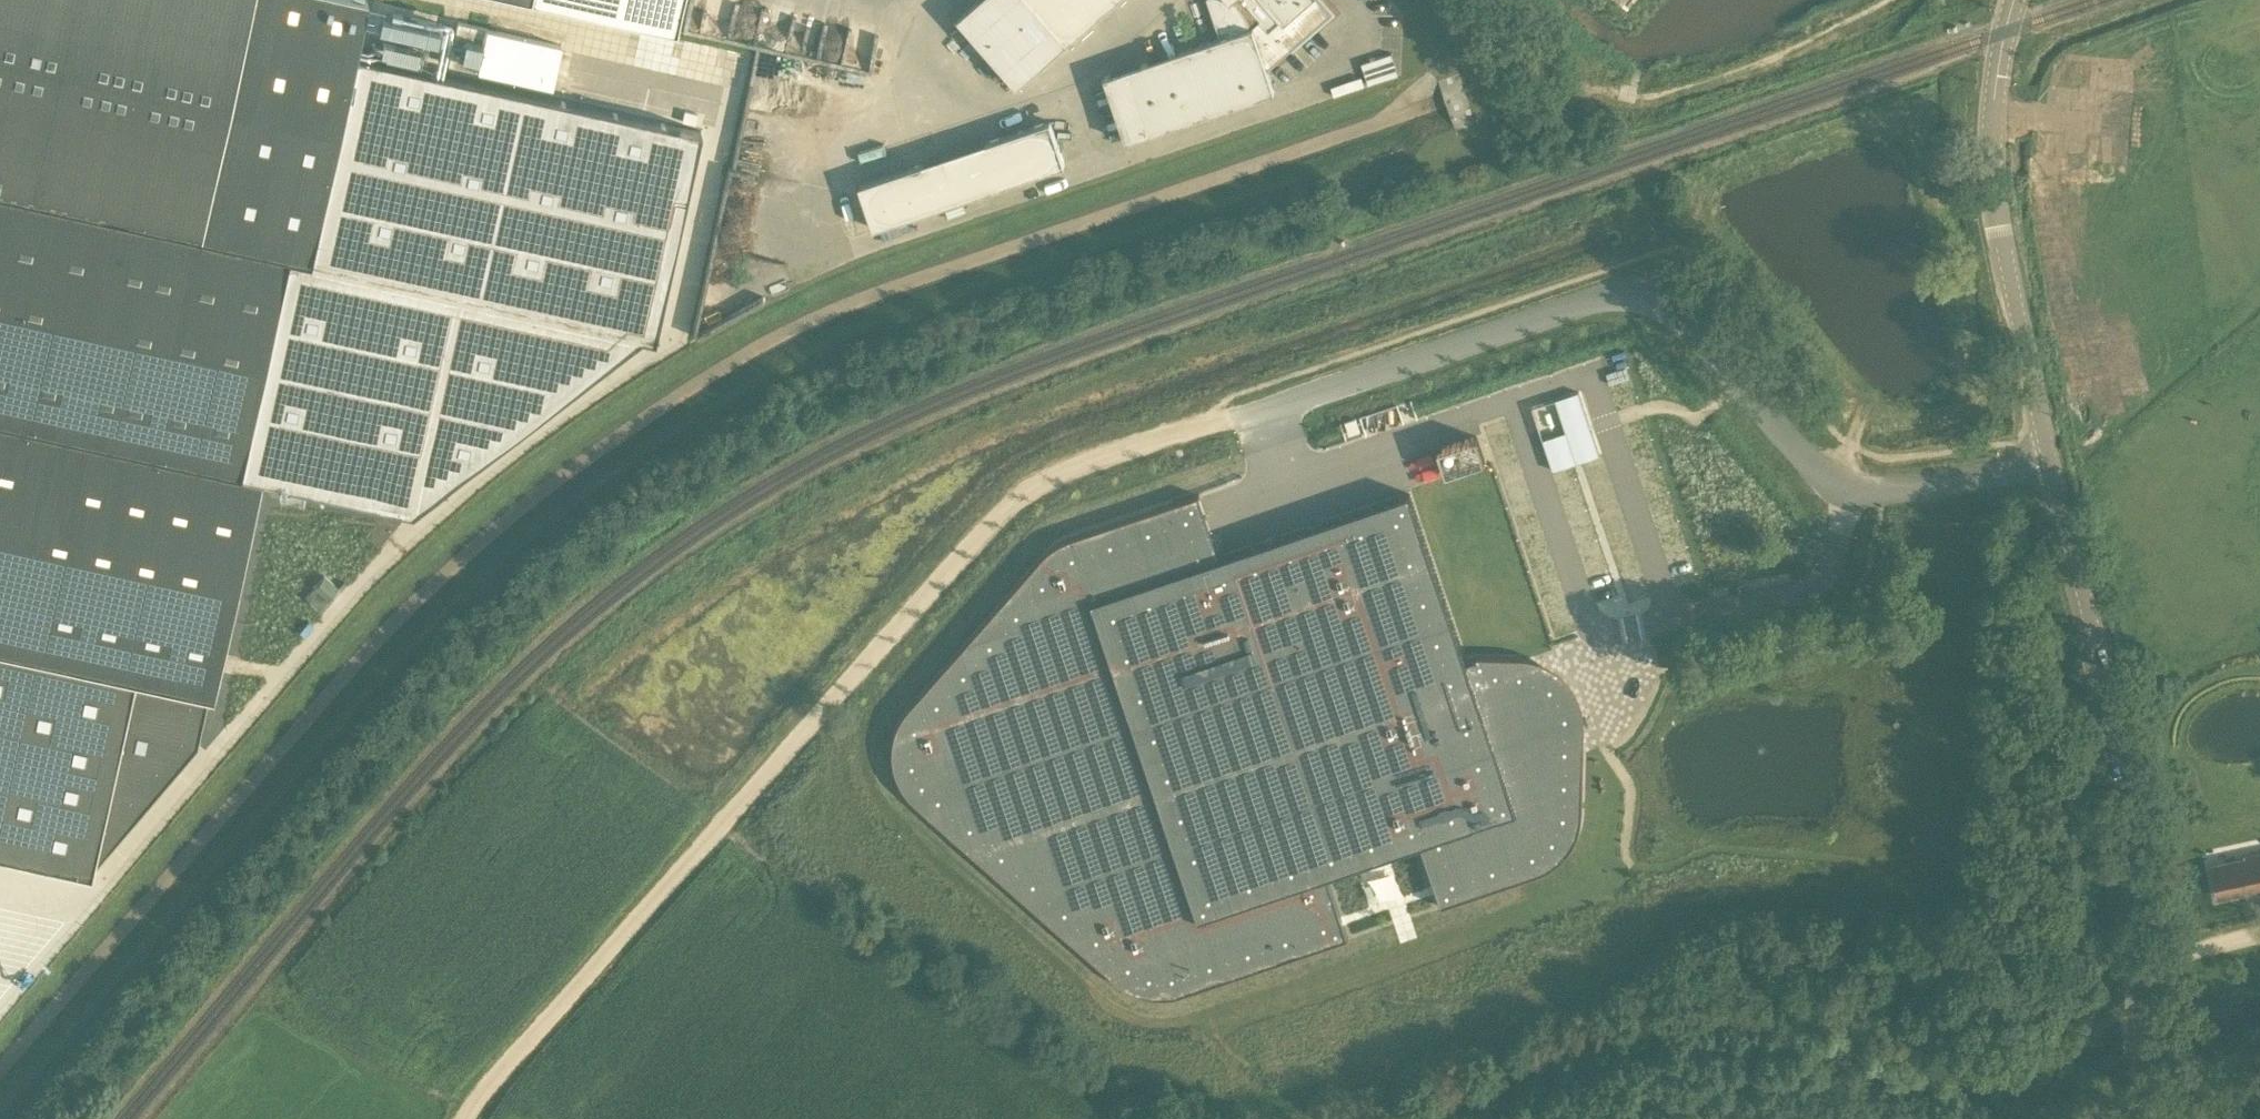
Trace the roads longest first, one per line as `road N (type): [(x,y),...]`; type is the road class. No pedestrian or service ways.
road 1 (track): [(465,1118),(512,1056),(976,538),(1043,484),(1231,418)]
road 2 (unclassified): [(1231,418),(1615,295),(1667,298),(1841,490),(1896,490),(2051,466)]
road 3 (secondary): [(2143,1118),(2126,798),(2051,466)]
road 4 (secondary): [(2051,466),(1994,187),(1996,94),(2013,0)]
road 5 (track): [(2137,962),(2259,932)]

